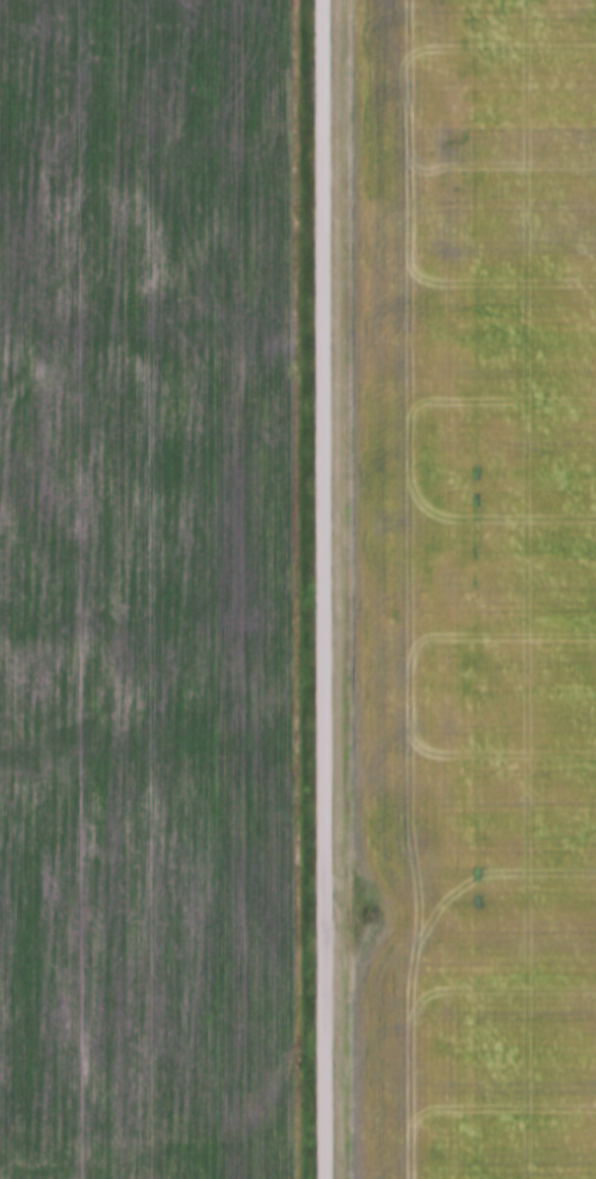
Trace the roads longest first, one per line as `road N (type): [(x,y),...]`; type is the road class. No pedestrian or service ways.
road 1 (residential): [(320,0),(323,1178)]

